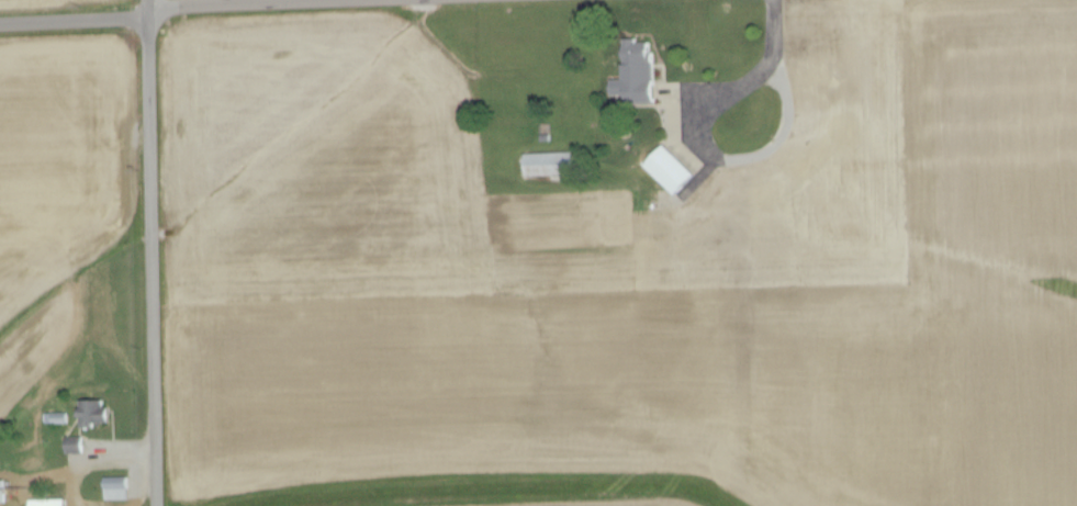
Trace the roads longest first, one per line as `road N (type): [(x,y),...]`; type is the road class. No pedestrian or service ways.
road 1 (residential): [(157,505),(148,0)]
road 2 (residential): [(0,22),(419,0)]

